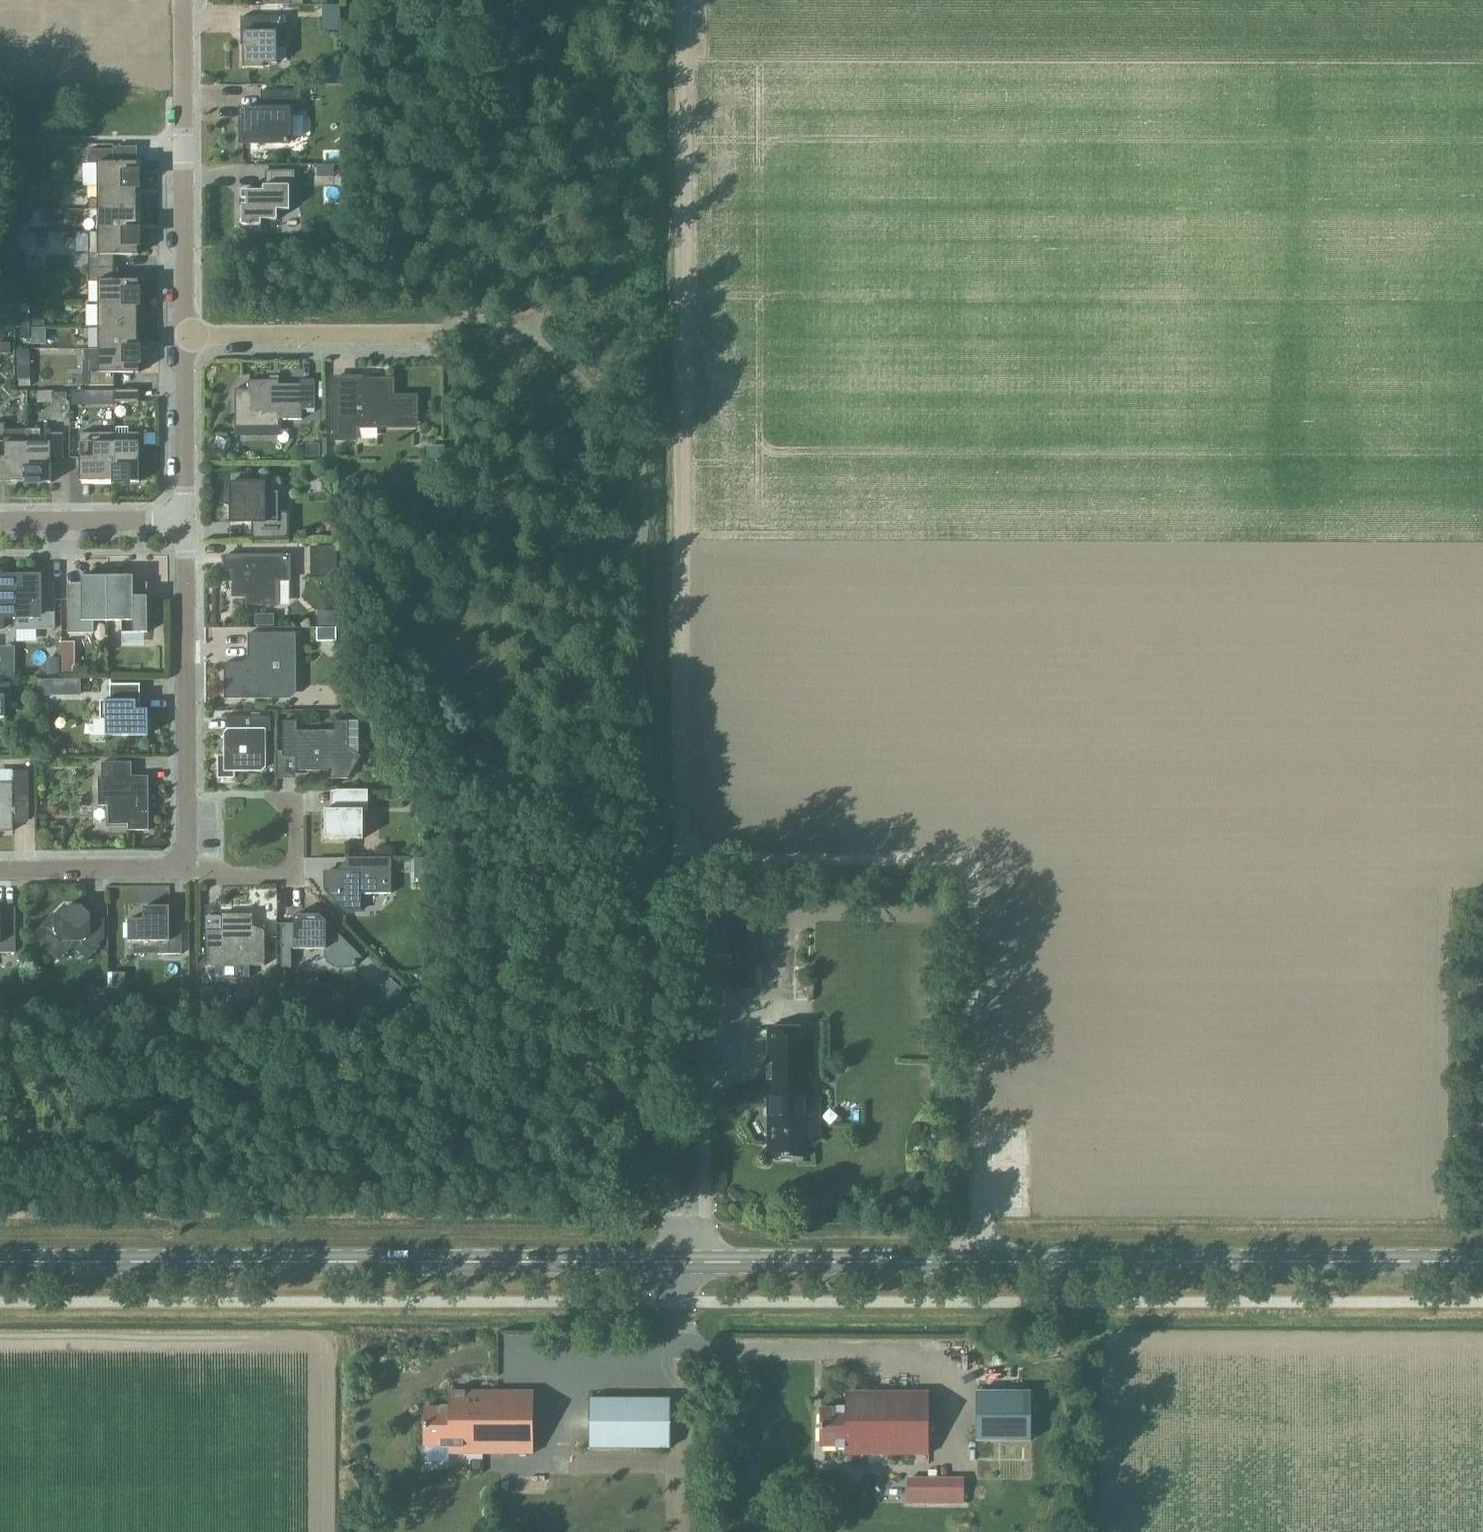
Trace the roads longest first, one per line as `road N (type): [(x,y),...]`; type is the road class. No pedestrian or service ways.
road 1 (secondary): [(1482,1262),(0,1263)]
road 2 (residential): [(187,868),(185,520)]
road 3 (track): [(644,529),(635,448),(597,391),(527,333),(493,318),(468,317),(433,334)]
road 4 (residential): [(184,336),(433,334)]
road 5 (residential): [(184,336),(183,130)]
road 6 (residential): [(187,868),(0,869)]
road 7 (residential): [(185,520),(0,521)]
road 8 (residential): [(185,520),(184,336)]
road 9 (residential): [(182,0),(183,130)]

